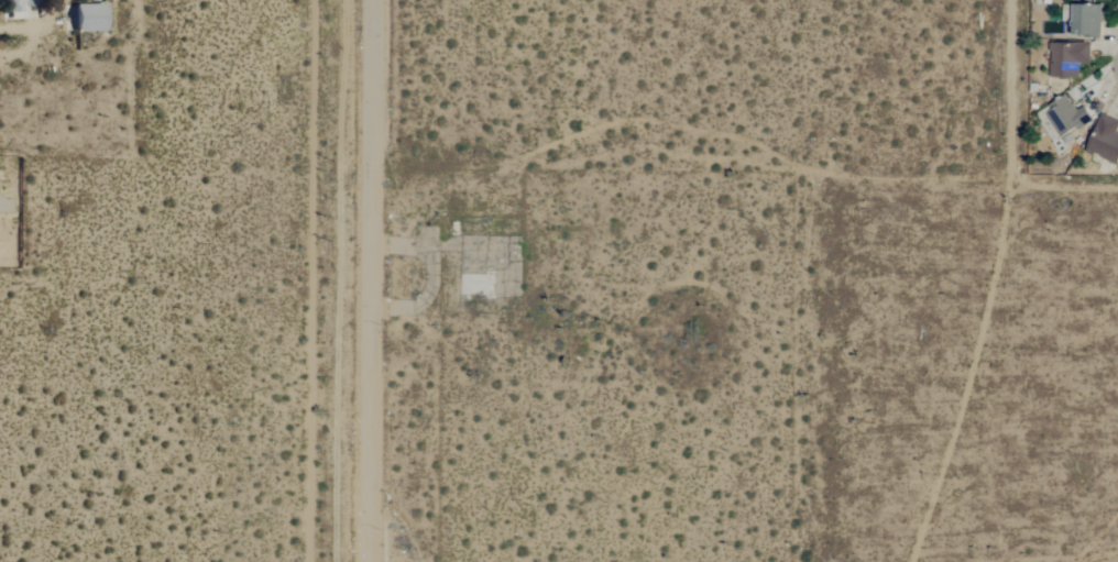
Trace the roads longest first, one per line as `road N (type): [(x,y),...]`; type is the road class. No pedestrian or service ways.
road 1 (residential): [(372,0),(368,561)]

